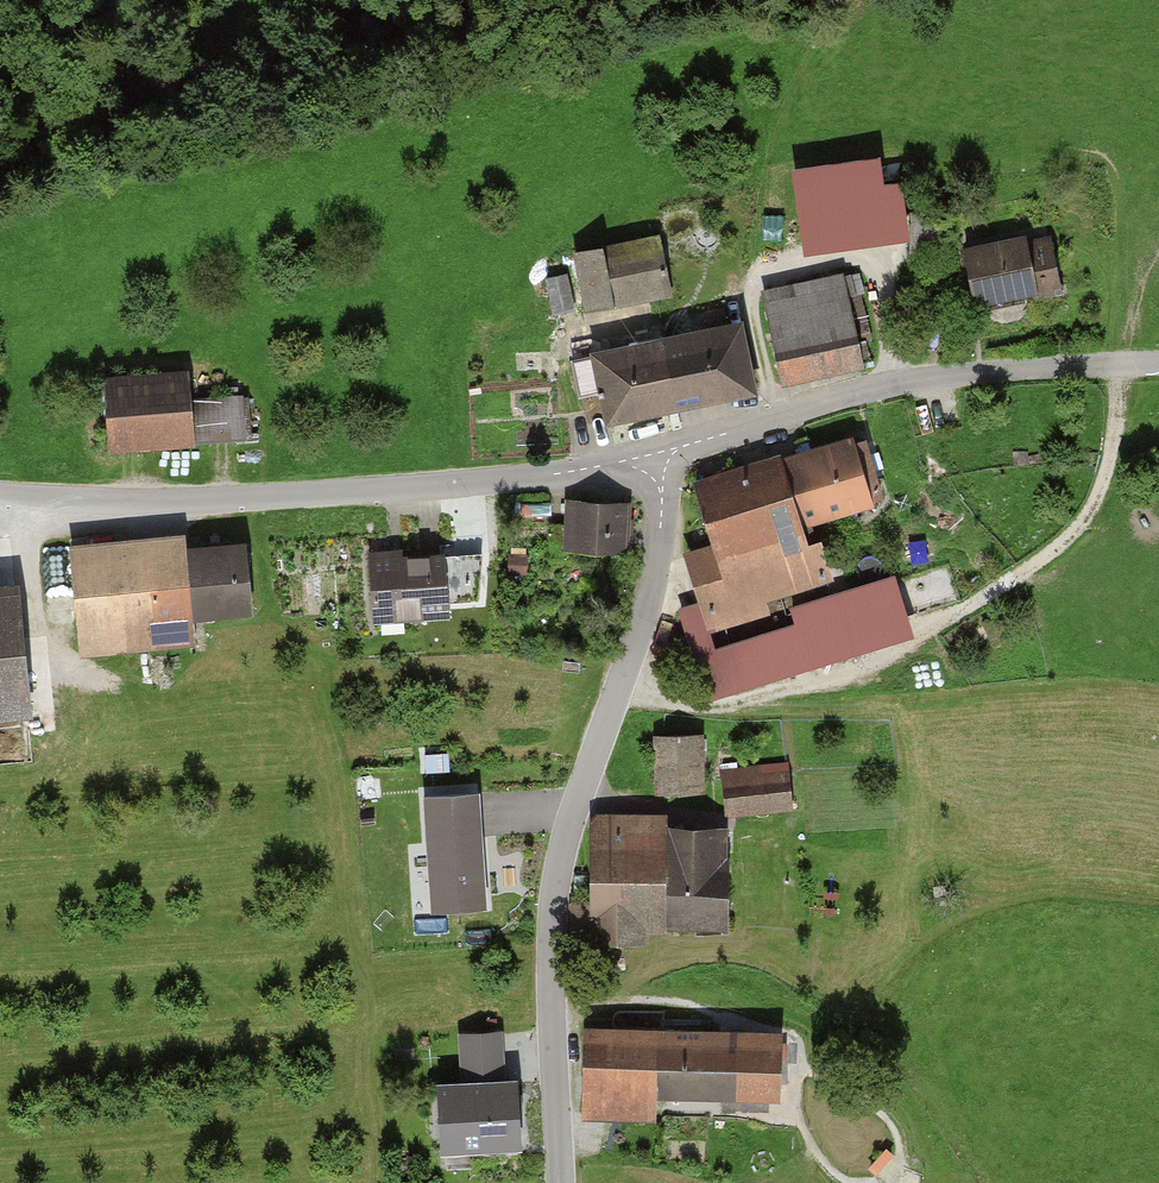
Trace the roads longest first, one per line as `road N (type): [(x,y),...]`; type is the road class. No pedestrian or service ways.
road 1 (unclassified): [(561,1182),(554,892),(574,812),(651,590),(662,536),(658,465)]
road 2 (unclassified): [(0,492),(147,503),(658,465)]
road 3 (unclassified): [(658,465),(686,446),(865,389),(1158,363)]

